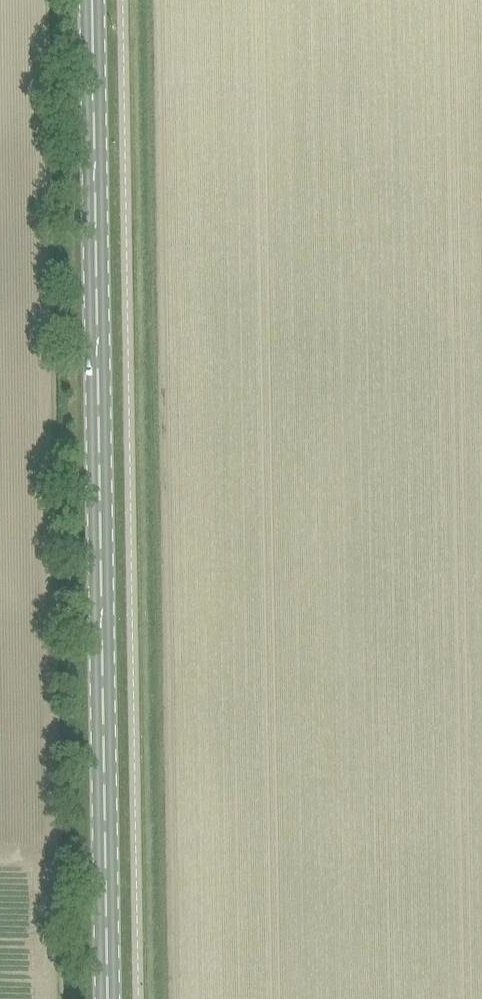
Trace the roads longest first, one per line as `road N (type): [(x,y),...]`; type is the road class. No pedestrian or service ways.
road 1 (secondary): [(107,998),(92,0)]

